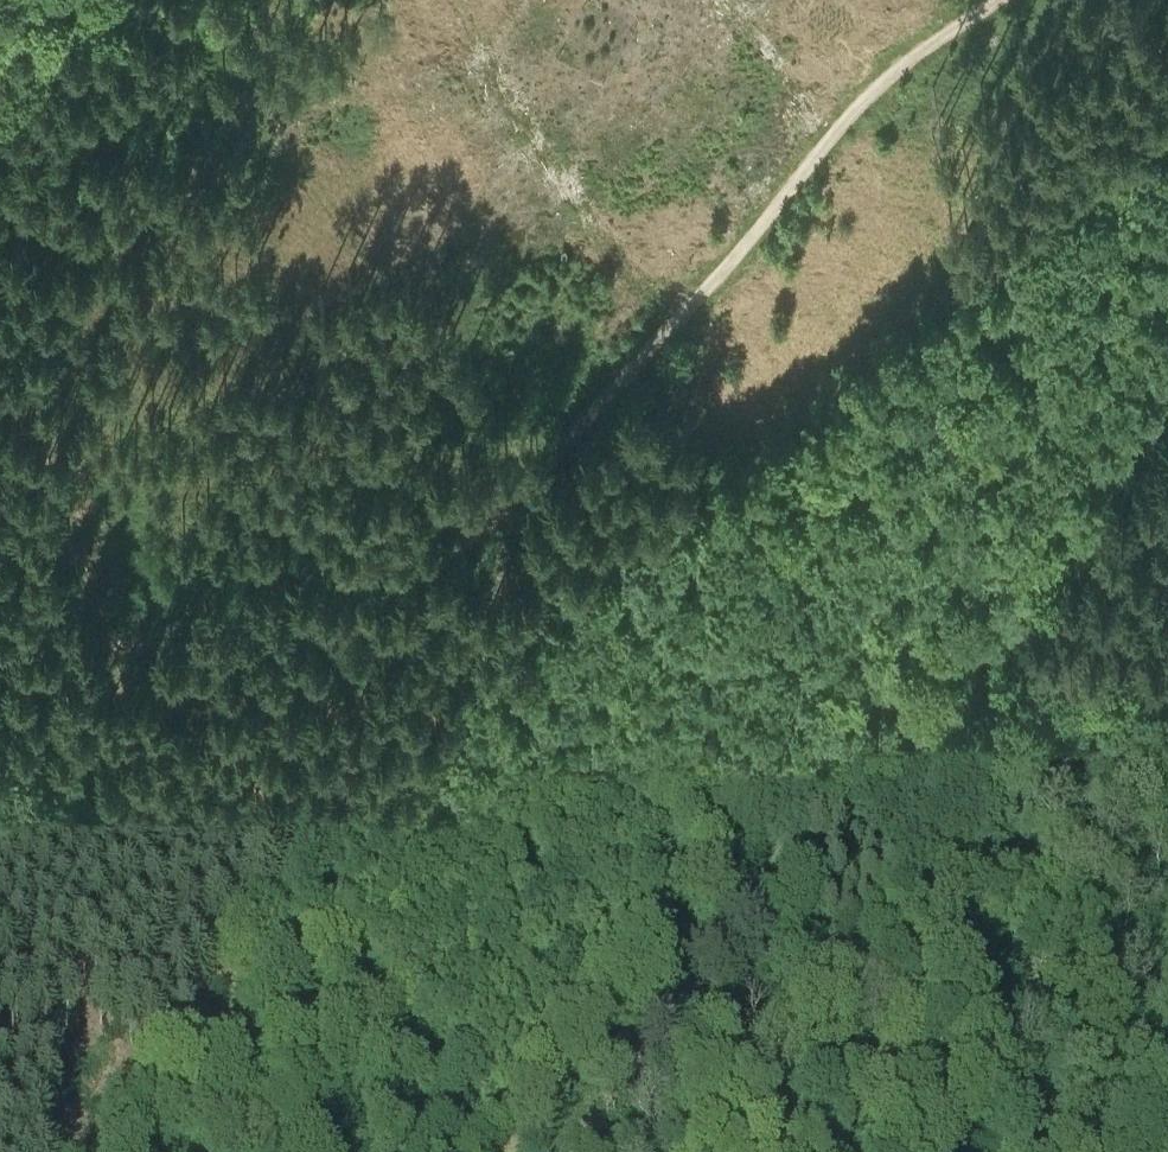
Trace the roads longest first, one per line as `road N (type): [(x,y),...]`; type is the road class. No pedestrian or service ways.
road 1 (track): [(967,0),(881,74),(727,256),(508,470),(343,605),(277,627),(47,635),(0,645)]
road 2 (track): [(576,1151),(1032,540),(1167,381)]

